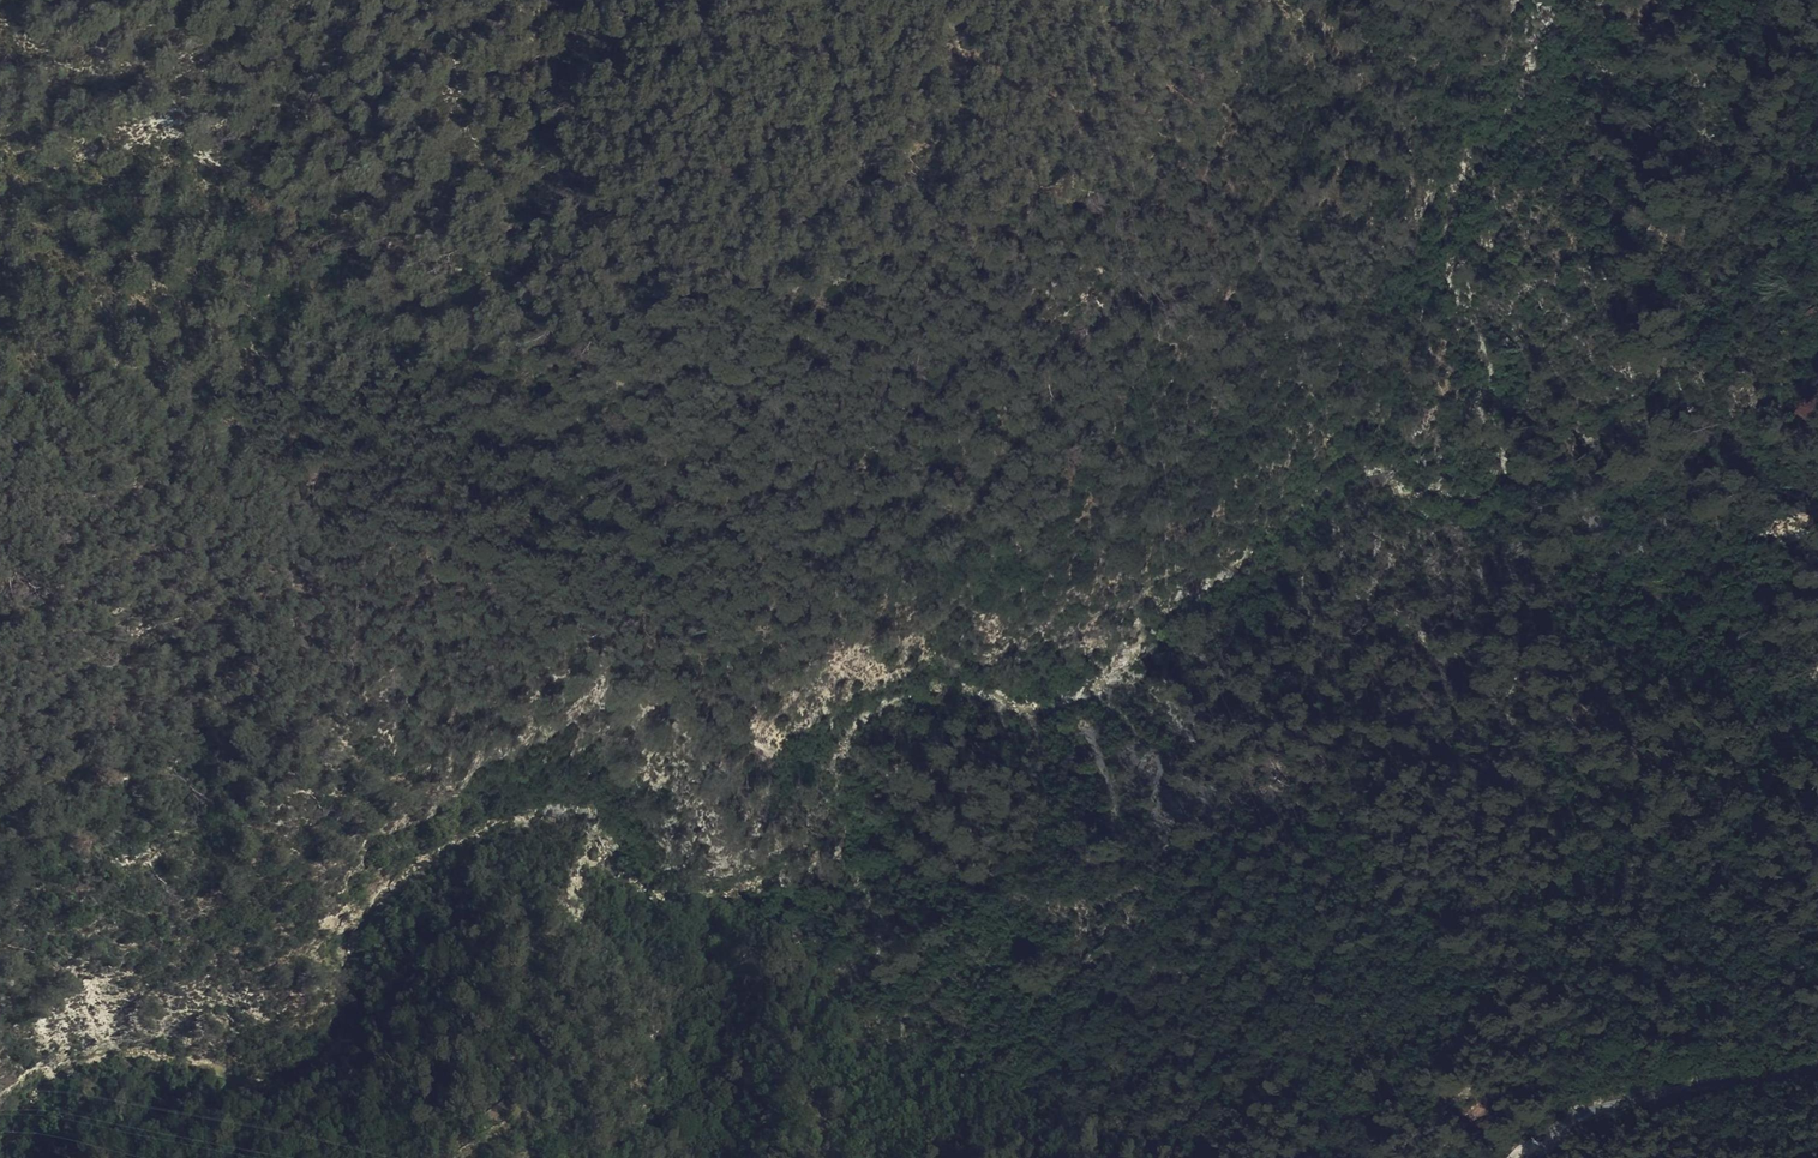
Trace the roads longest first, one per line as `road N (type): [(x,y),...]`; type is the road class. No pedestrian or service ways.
road 1 (unclassified): [(1537,1157),(1585,1120),(1817,1073)]
road 2 (track): [(1399,1157),(1464,1103),(1477,1109),(1449,1157)]

